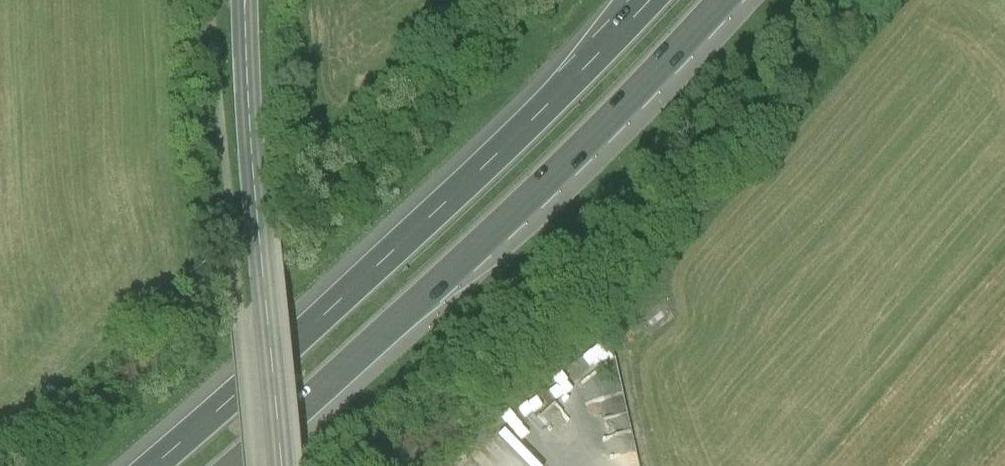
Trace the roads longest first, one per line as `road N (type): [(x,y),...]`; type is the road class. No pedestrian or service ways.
road 1 (motorway): [(644,0),(345,295),(140,465)]
road 2 (motorway): [(227,465),(375,341),(716,0)]
road 3 (tertiary): [(245,0),(280,465)]

